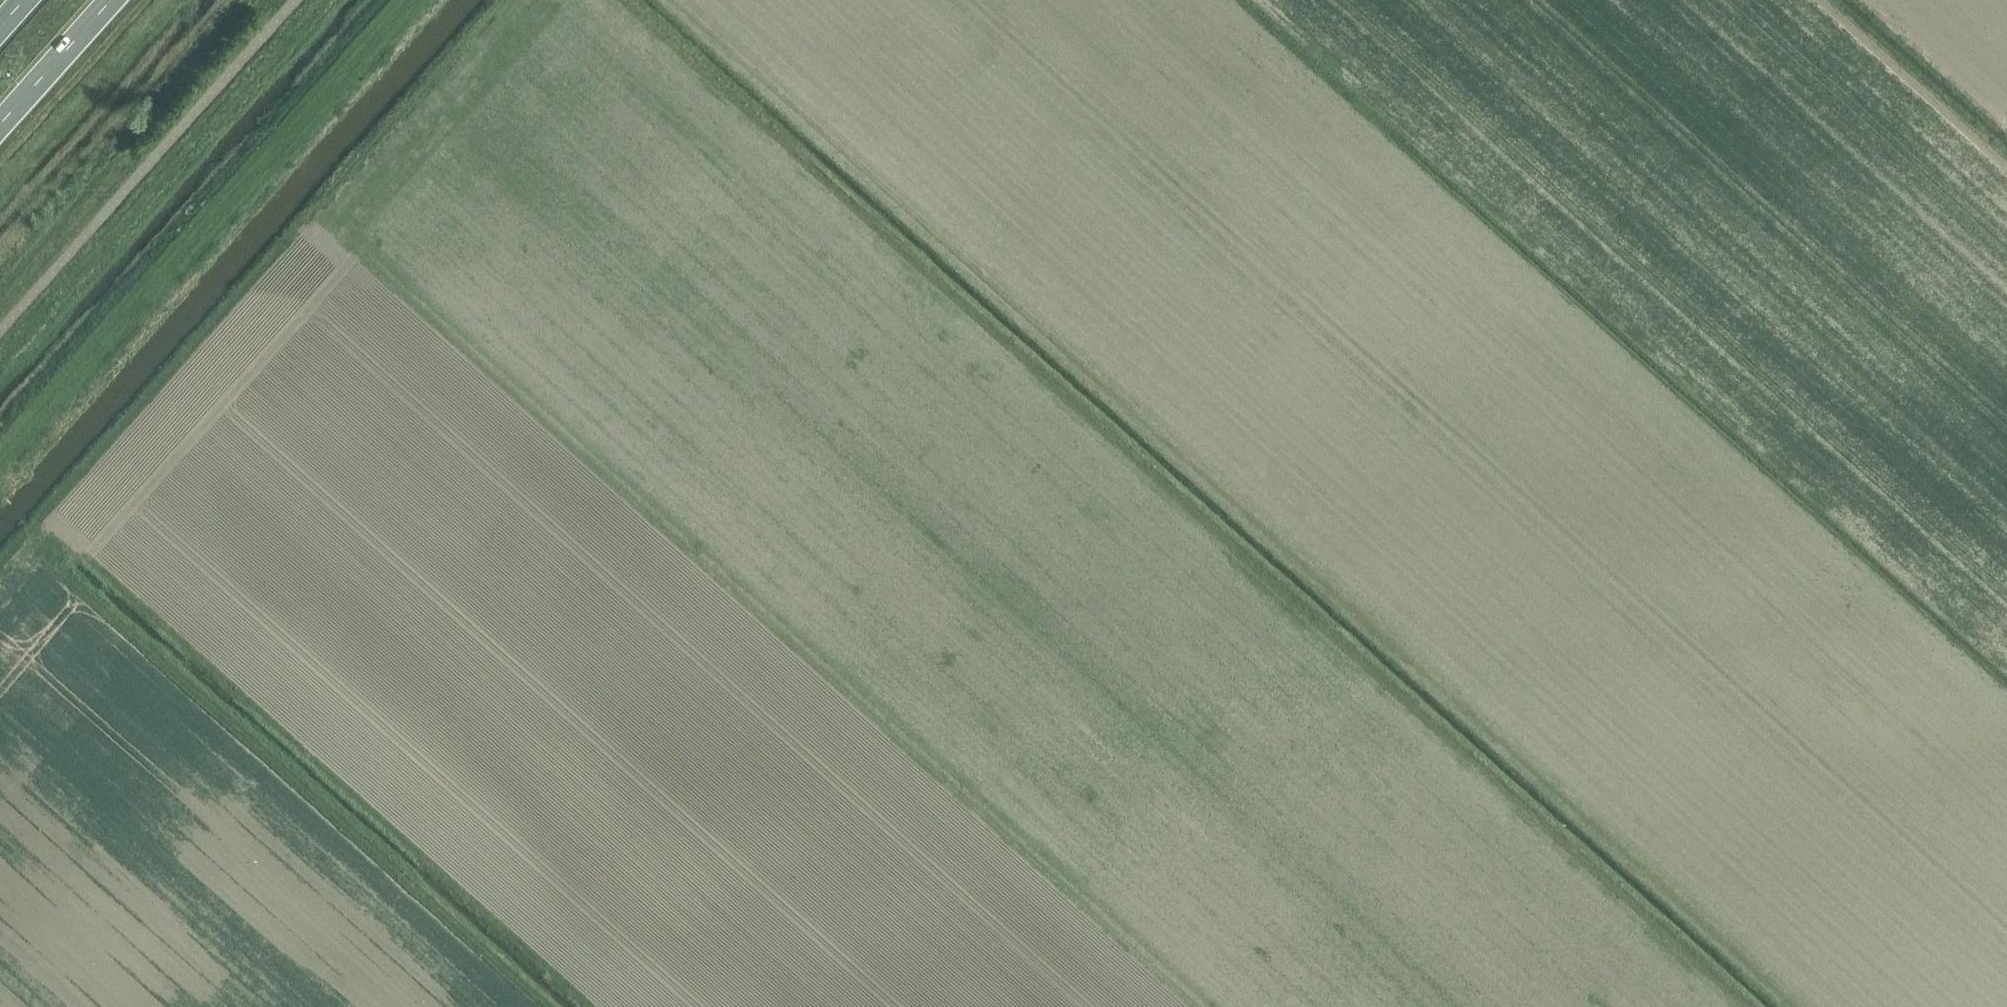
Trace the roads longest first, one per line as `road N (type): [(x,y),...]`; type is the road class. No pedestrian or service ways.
road 1 (trunk): [(0,123),(110,0)]

